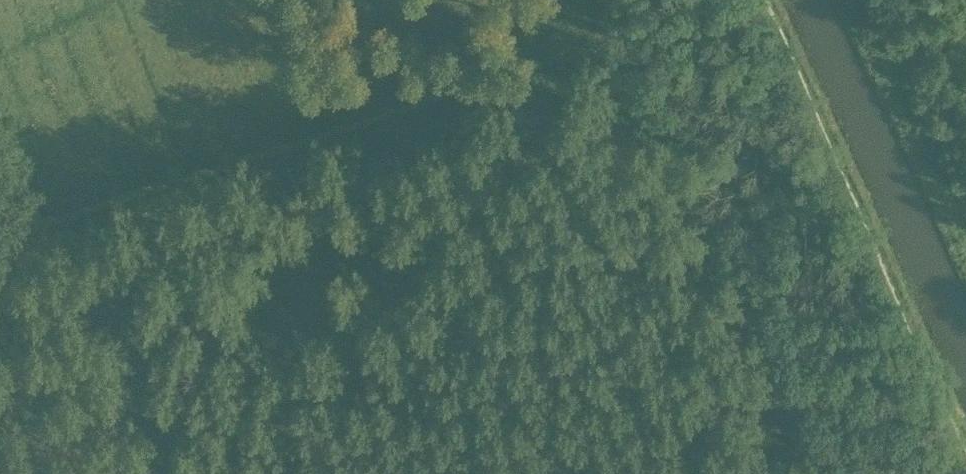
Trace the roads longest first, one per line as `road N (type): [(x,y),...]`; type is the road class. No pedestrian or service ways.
road 1 (track): [(964,473),(743,0)]

